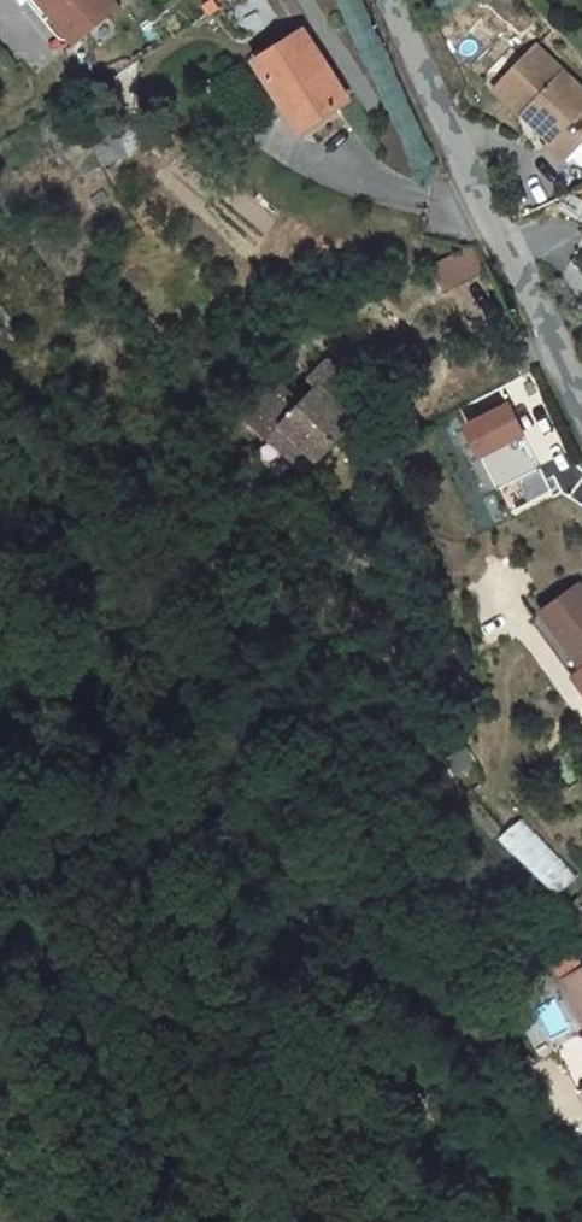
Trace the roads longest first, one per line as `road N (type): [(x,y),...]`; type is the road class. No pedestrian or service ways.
road 1 (unclassified): [(581,414),(388,0)]

